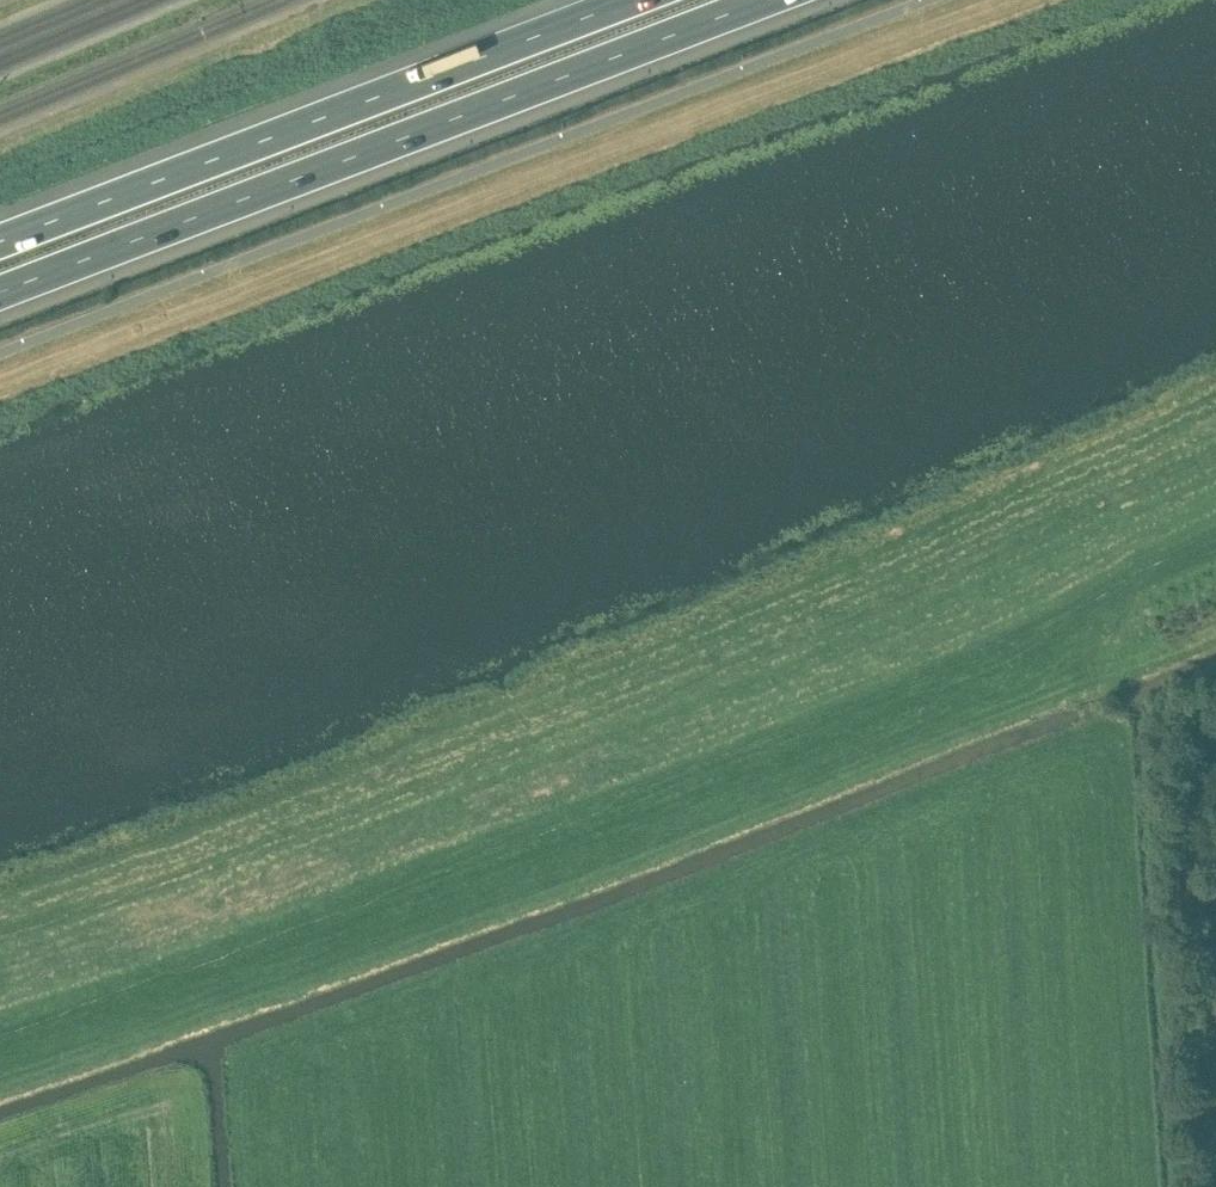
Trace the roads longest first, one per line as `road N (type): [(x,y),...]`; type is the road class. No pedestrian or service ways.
road 1 (motorway): [(0,289),(755,0)]
road 2 (motorway): [(623,0),(0,238)]

